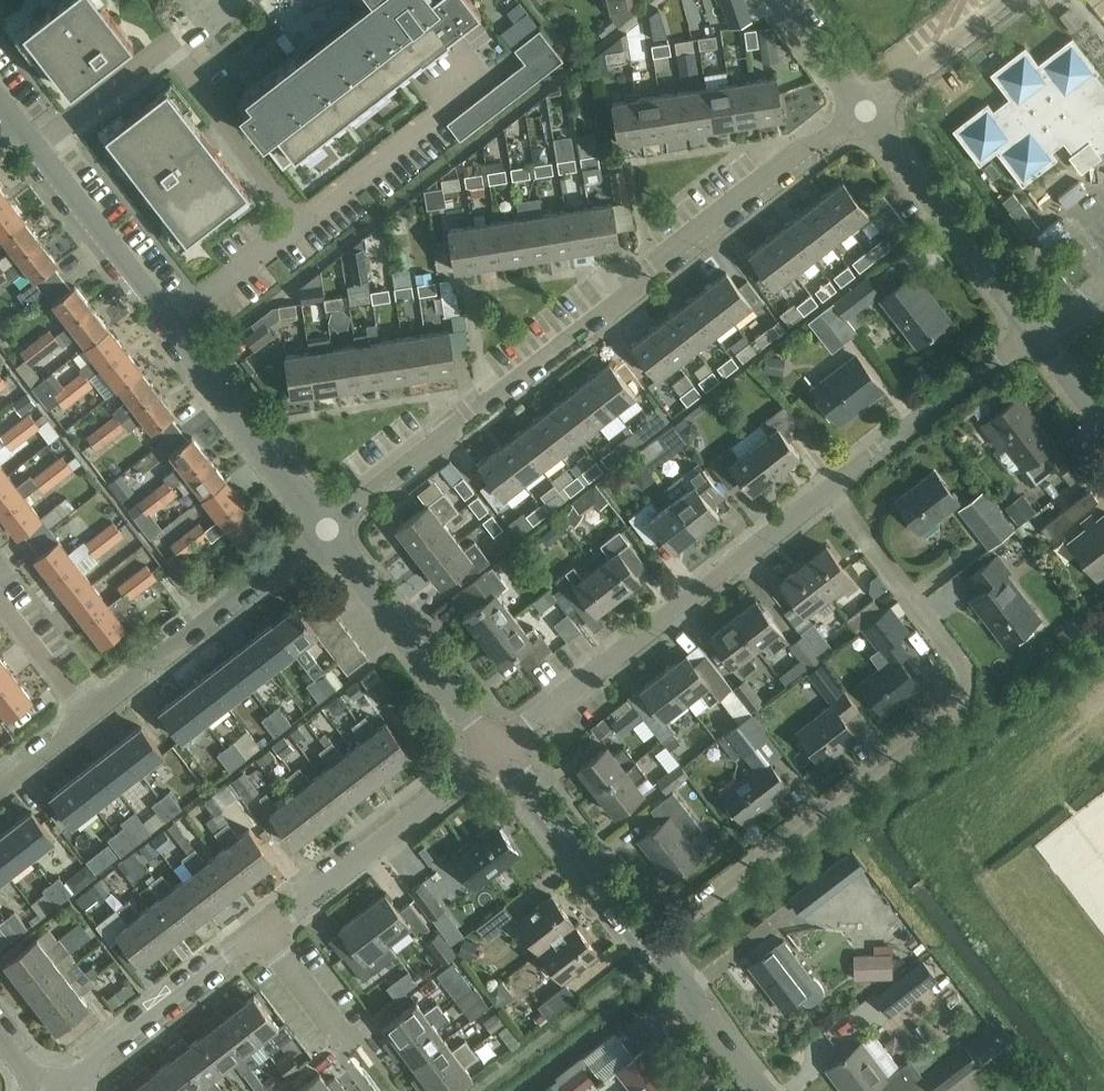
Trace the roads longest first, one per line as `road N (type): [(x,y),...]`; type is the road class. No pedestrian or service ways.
road 1 (residential): [(325,535),(865,110)]
road 2 (residential): [(649,944),(965,695),(963,662),(831,489)]
road 3 (residential): [(325,535),(0,115)]
road 4 (residential): [(496,751),(831,489)]
road 5 (residential): [(88,717),(325,535)]
road 6 (residential): [(261,933),(496,751)]
road 7 (residential): [(1035,332),(865,110)]
road 8 (residential): [(496,751),(325,535)]
road 9 (residential): [(831,489),(1035,332)]
road 10 (residential): [(649,944),(496,751)]
road 11 (residential): [(82,1074),(261,933)]
road 12 (residential): [(762,1090),(649,944)]
road 13 (residential): [(865,110),(1006,0)]
road 14 (residential): [(88,717),(0,599)]
road 15 (residential): [(350,1048),(261,933)]
road 16 (residential): [(865,110),(781,0)]

